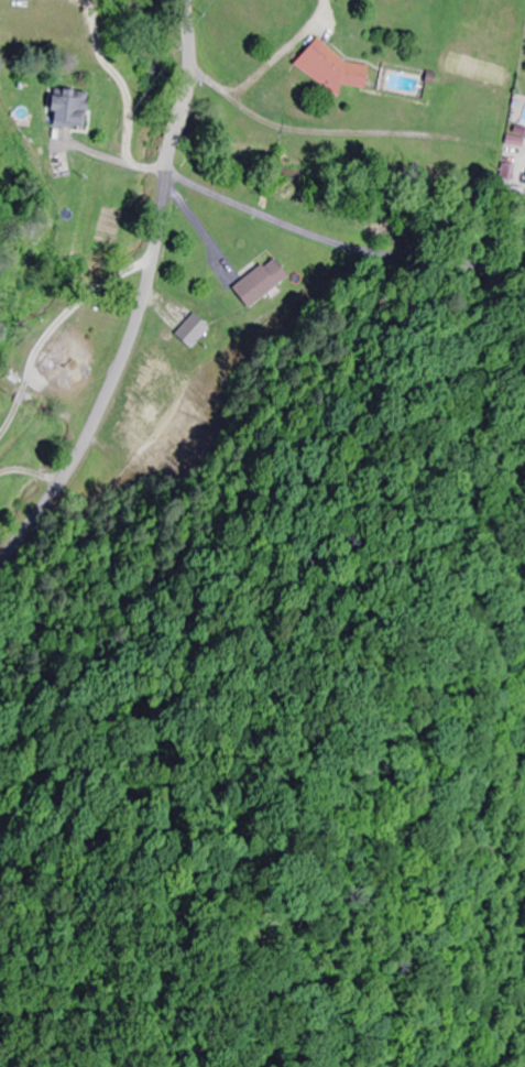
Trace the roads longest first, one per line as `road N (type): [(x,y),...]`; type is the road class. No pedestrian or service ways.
road 1 (residential): [(0,555),(78,446),(142,293),(186,76),(187,0)]
road 2 (residential): [(158,219),(0,242)]

